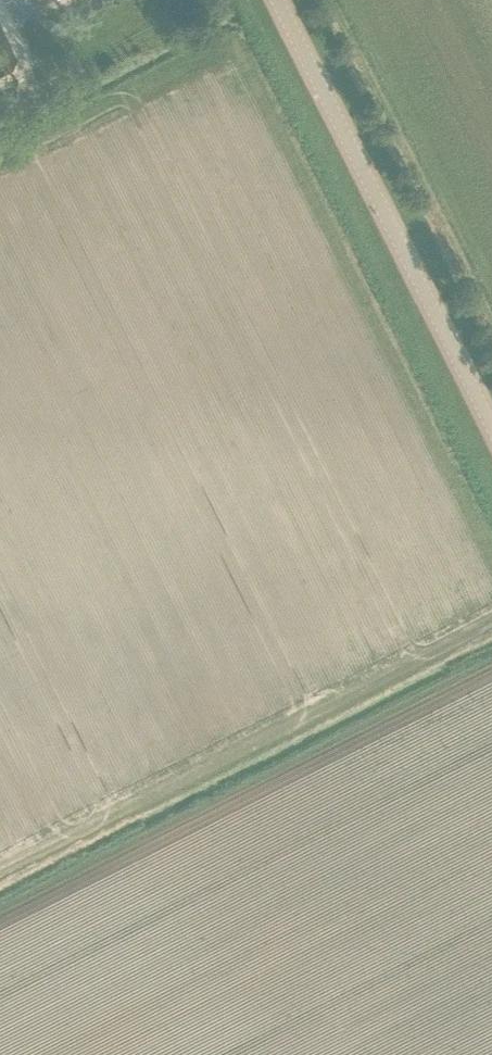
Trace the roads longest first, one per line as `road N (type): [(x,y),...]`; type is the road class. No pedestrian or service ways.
road 1 (tertiary): [(491,423),(279,0)]

